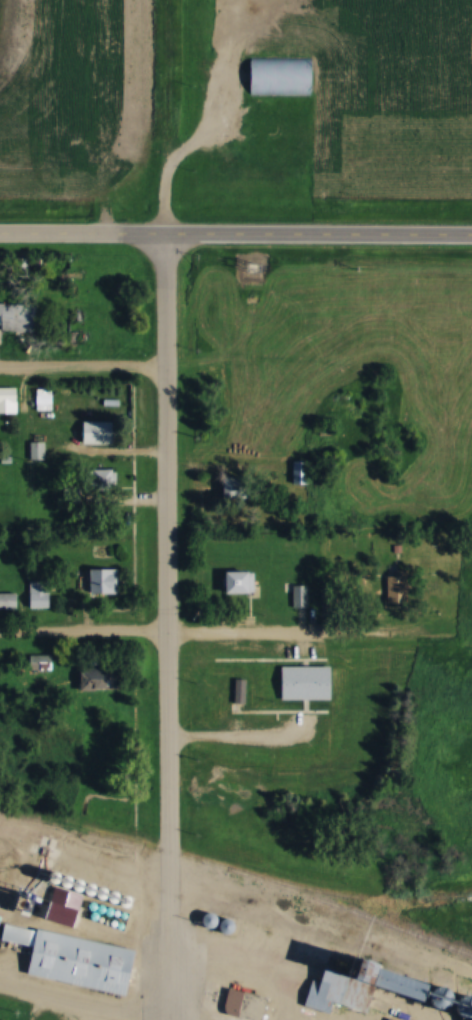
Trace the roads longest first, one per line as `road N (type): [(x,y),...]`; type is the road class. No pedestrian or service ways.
road 1 (residential): [(172,1019),(165,236)]
road 2 (secondary): [(471,237),(0,235)]
road 3 (residential): [(414,638),(0,635)]
road 4 (residential): [(166,366),(0,367)]
road 5 (residential): [(149,1019),(0,988)]

